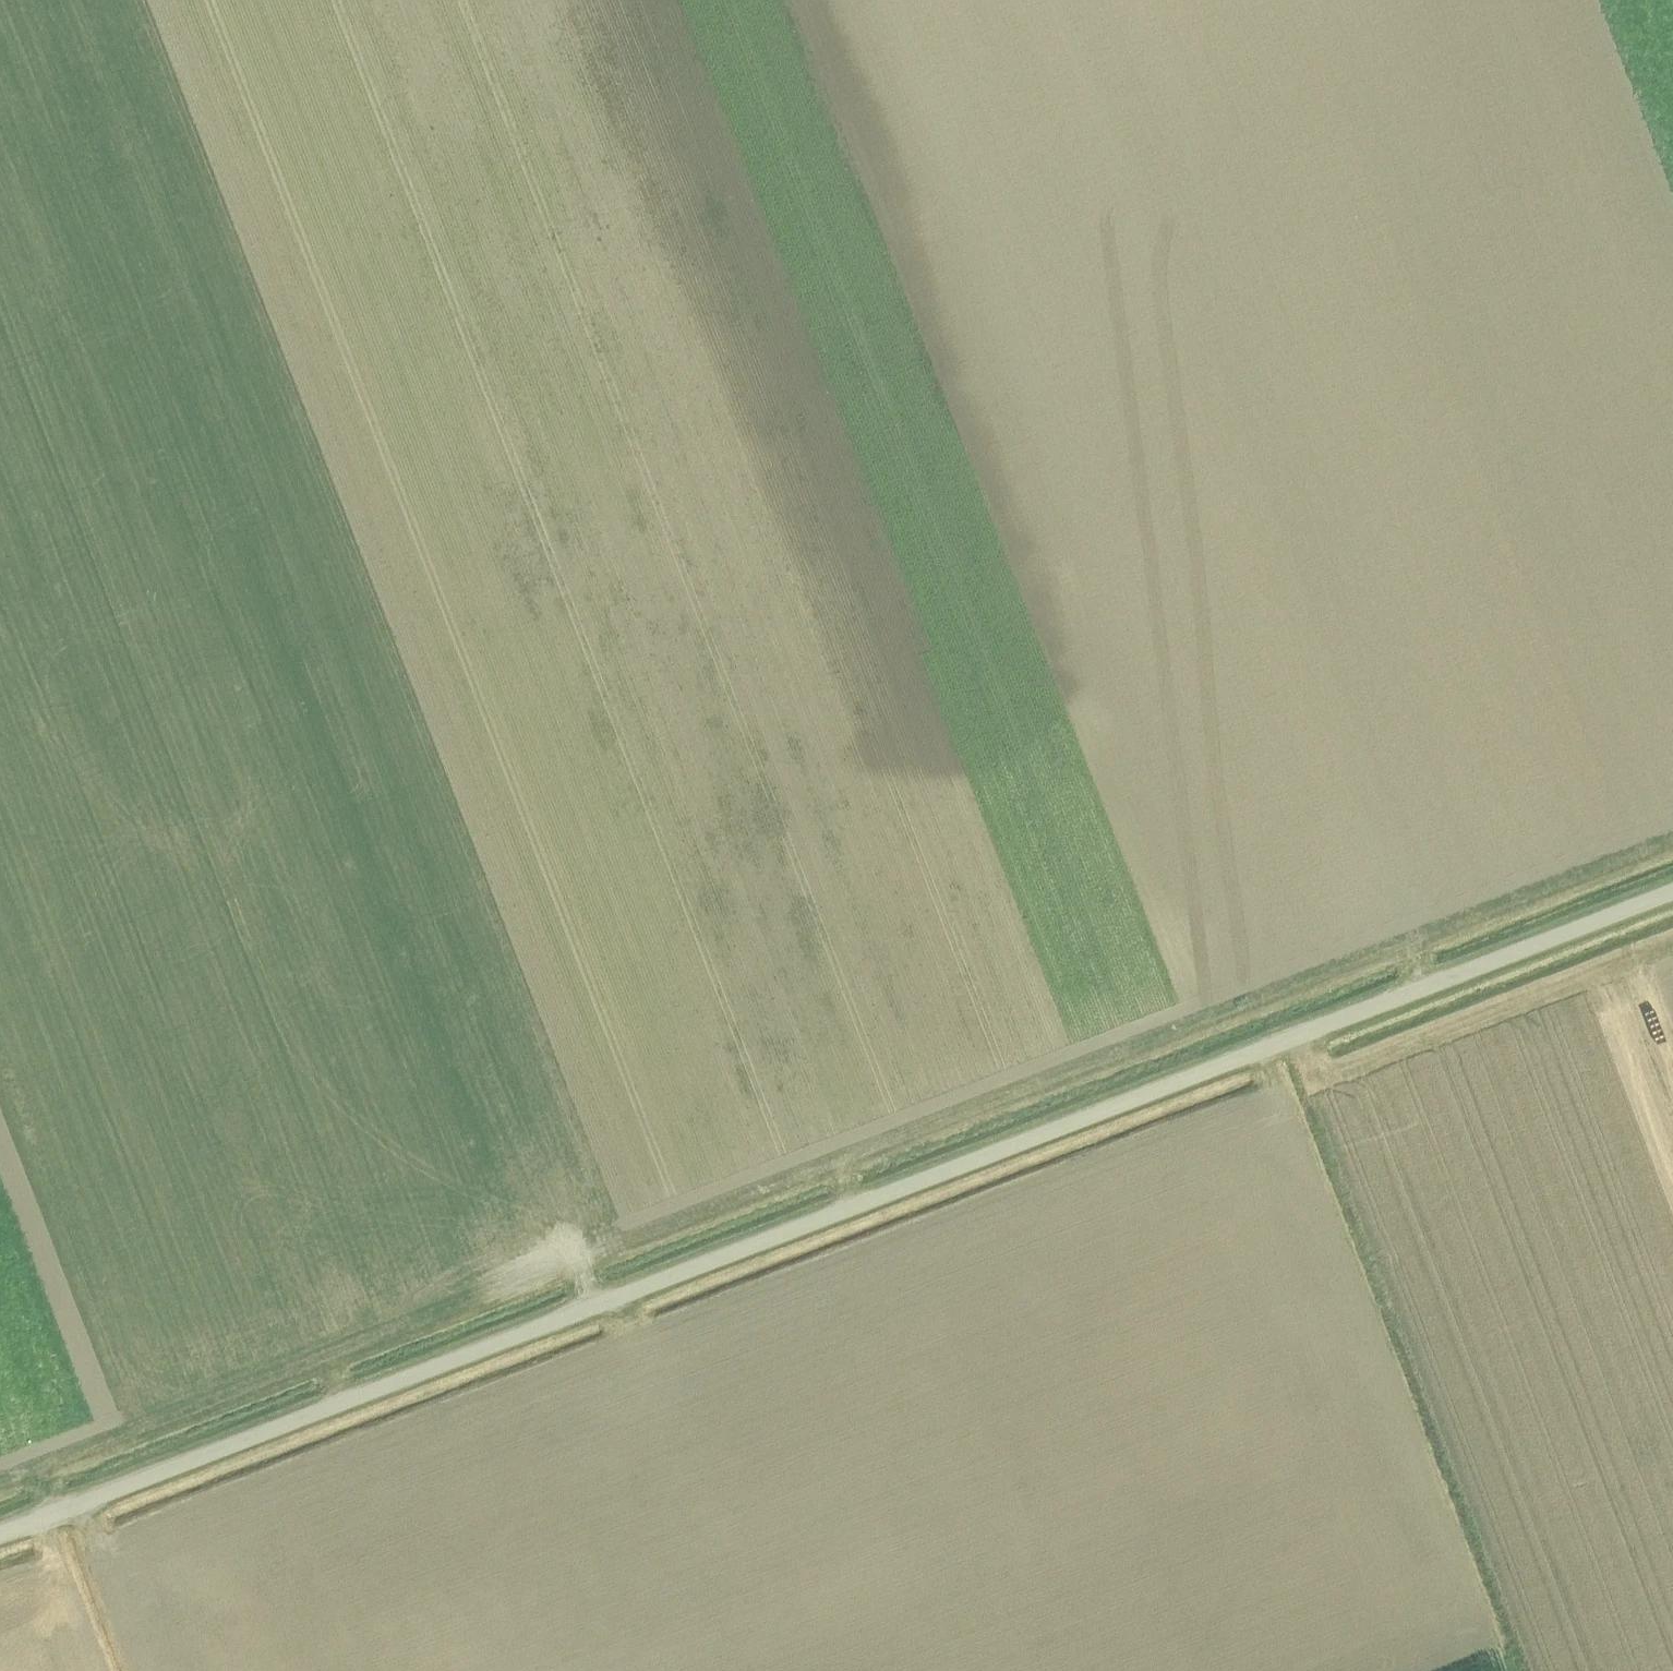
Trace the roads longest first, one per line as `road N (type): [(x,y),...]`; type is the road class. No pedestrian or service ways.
road 1 (unclassified): [(0,1532),(1672,890)]

